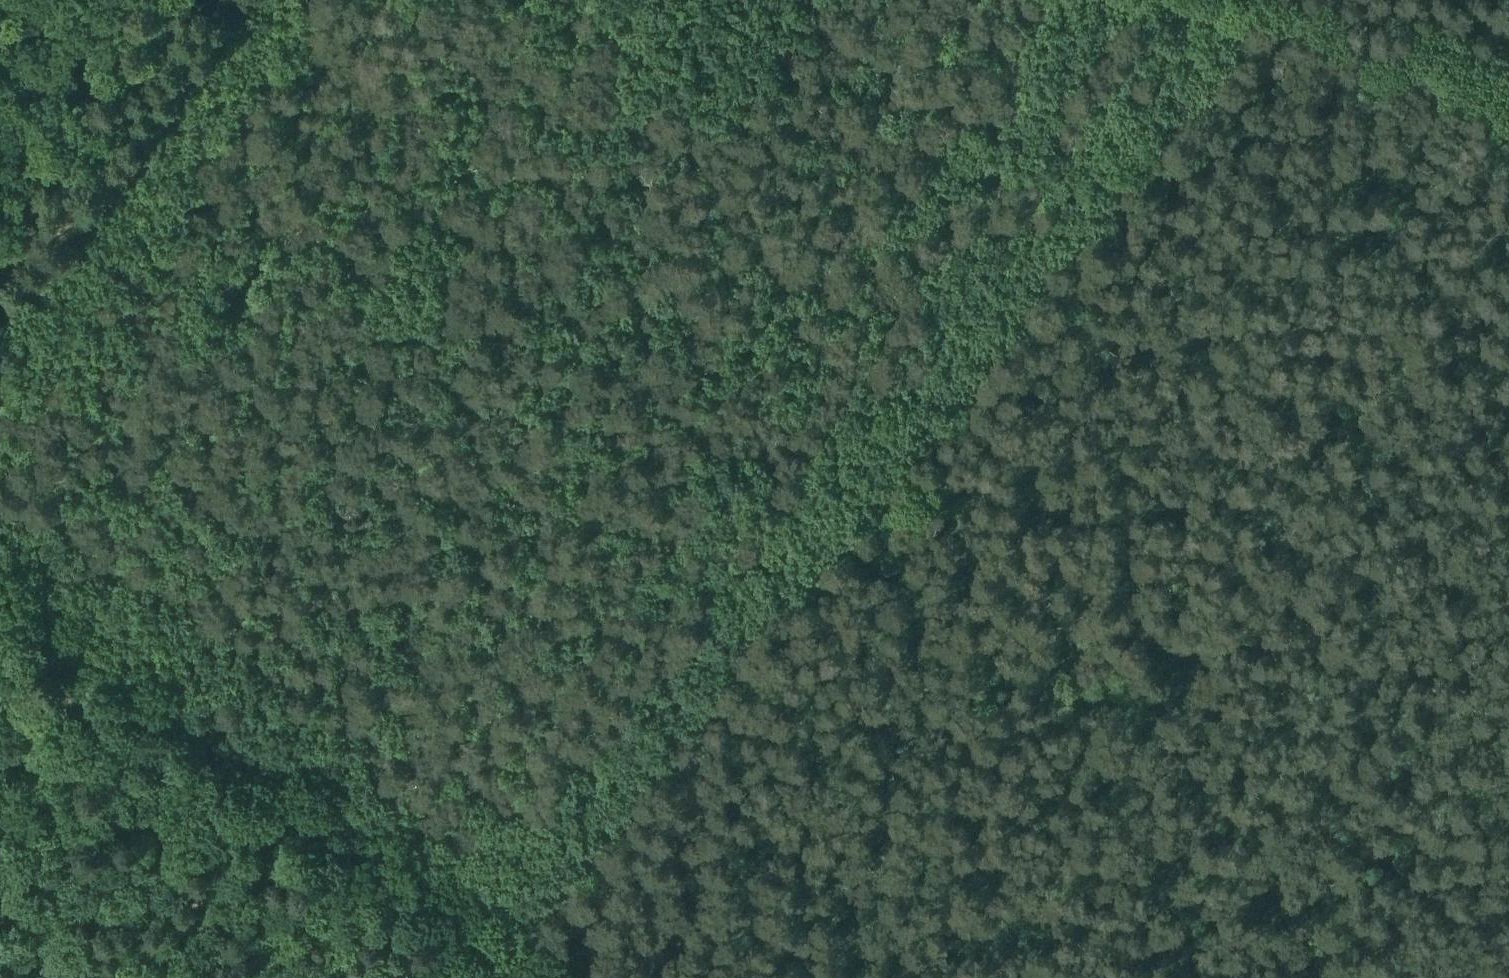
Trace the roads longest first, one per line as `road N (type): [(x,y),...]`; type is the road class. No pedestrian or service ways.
road 1 (track): [(541,977),(0,588)]
road 2 (track): [(0,335),(240,0)]
road 3 (track): [(1508,90),(1242,0)]

